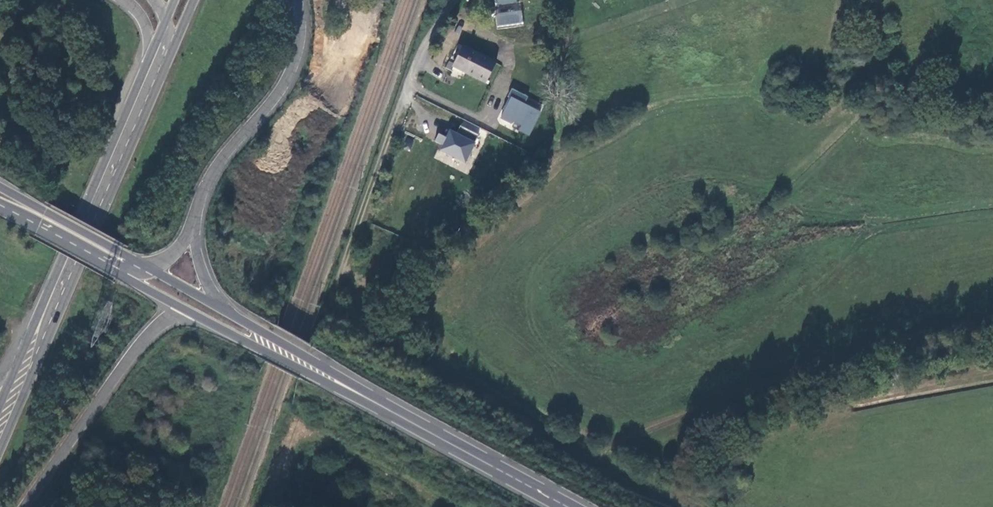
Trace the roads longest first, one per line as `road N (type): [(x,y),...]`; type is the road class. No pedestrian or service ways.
road 1 (track): [(992,313),(856,346),(625,439),(597,461)]
road 2 (secondary): [(23,368),(154,58)]
road 3 (track): [(597,461),(342,317),(332,303),(338,279)]
road 4 (unclassified): [(338,279),(422,51),(452,0)]
road 5 (primary): [(24,506),(148,338),(189,311)]
road 6 (primary): [(193,223),(216,169),(289,79),(300,46),(297,0)]
road 7 (track): [(340,0),(350,48),(285,217)]
road 8 (primary): [(189,311),(386,410)]
road 9 (primary): [(386,410),(570,506)]
road 10 (primary): [(386,410),(225,311)]
road 11 (primary): [(145,267),(0,187)]
road 12 (primary): [(0,210),(112,271)]

